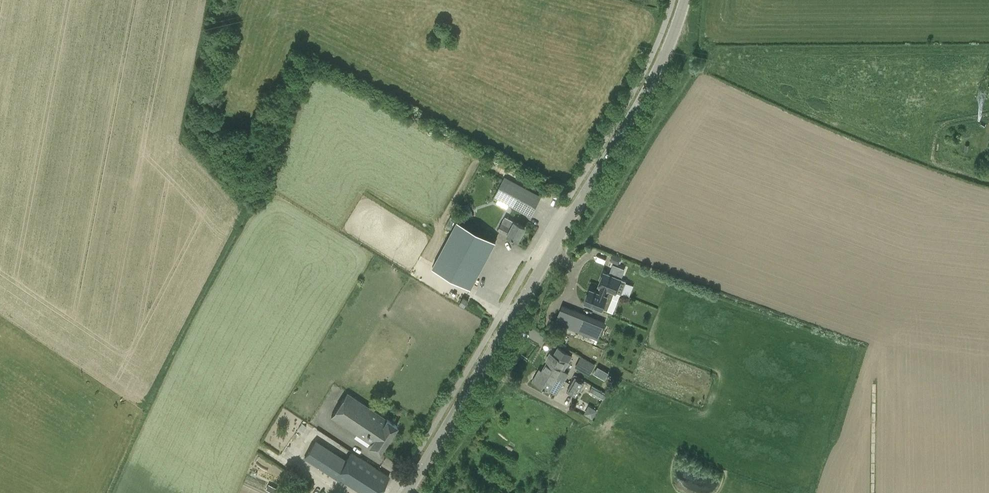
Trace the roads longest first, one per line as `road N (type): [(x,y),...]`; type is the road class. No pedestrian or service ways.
road 1 (tertiary): [(406,492),(641,107),(686,0)]

